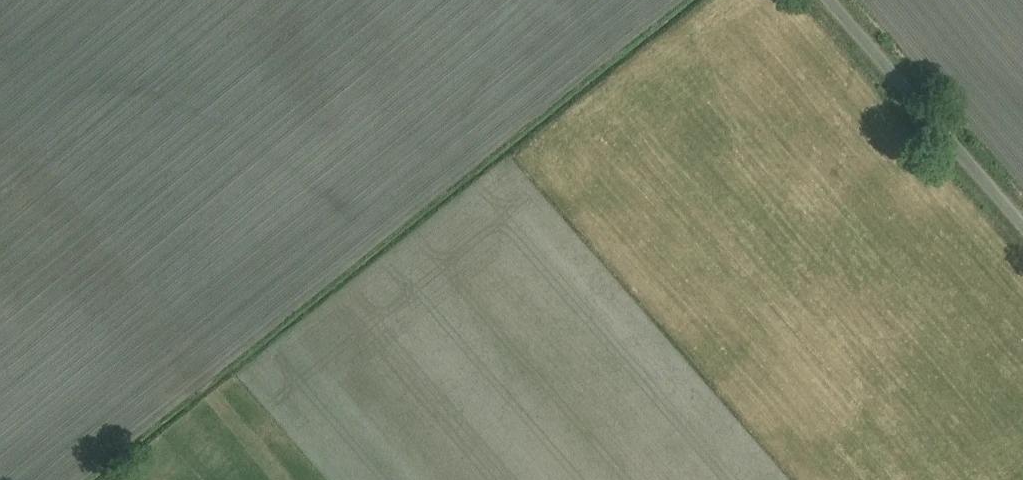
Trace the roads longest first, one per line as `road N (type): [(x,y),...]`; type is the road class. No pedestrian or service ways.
road 1 (unclassified): [(1022,227),(827,0)]

